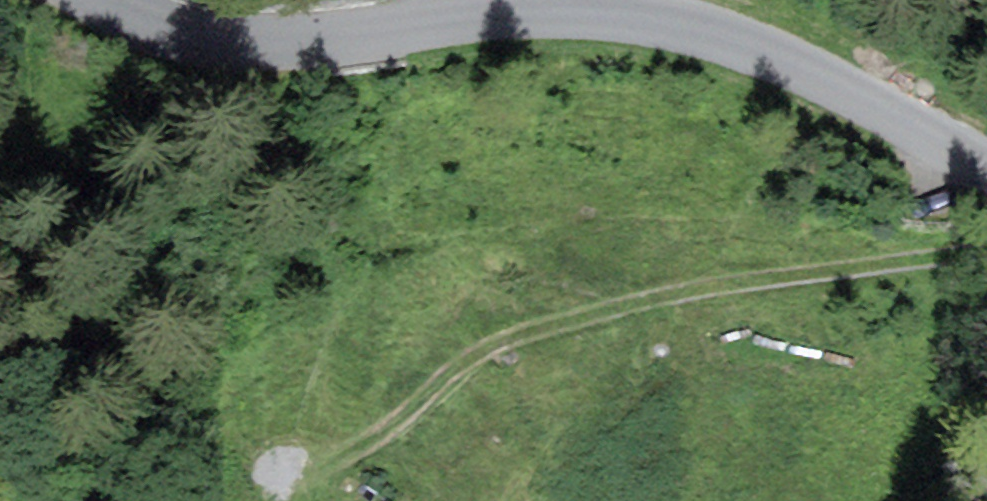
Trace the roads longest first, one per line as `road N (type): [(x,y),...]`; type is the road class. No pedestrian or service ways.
road 1 (unclassified): [(75,0),(179,42),(254,49),(538,17),(623,22),(719,45),(820,87),(986,184)]
road 2 (track): [(986,252),(680,292),(493,346),(462,361),(303,500)]

